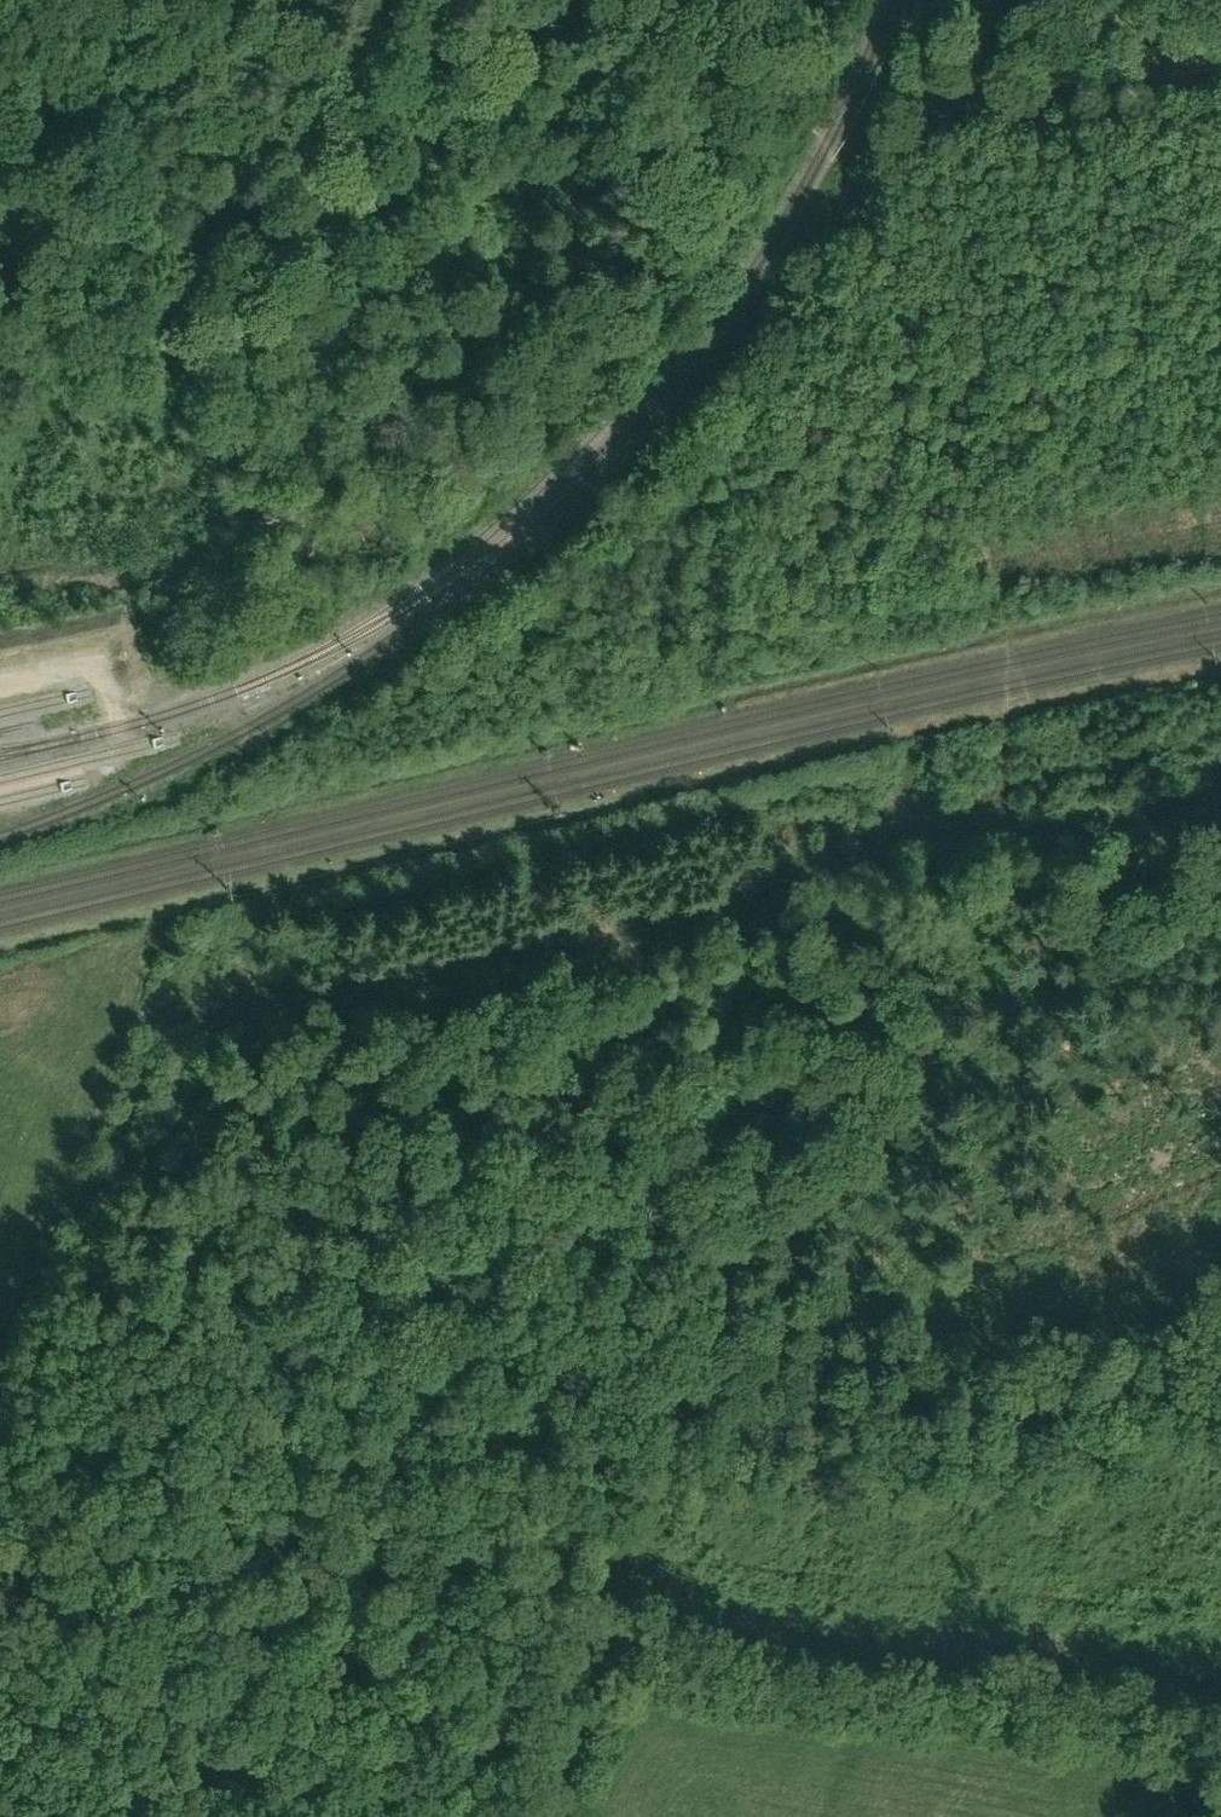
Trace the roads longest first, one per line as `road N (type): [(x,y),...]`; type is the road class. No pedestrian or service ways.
road 1 (track): [(0,258),(769,131)]
road 2 (track): [(904,111),(1220,62)]

